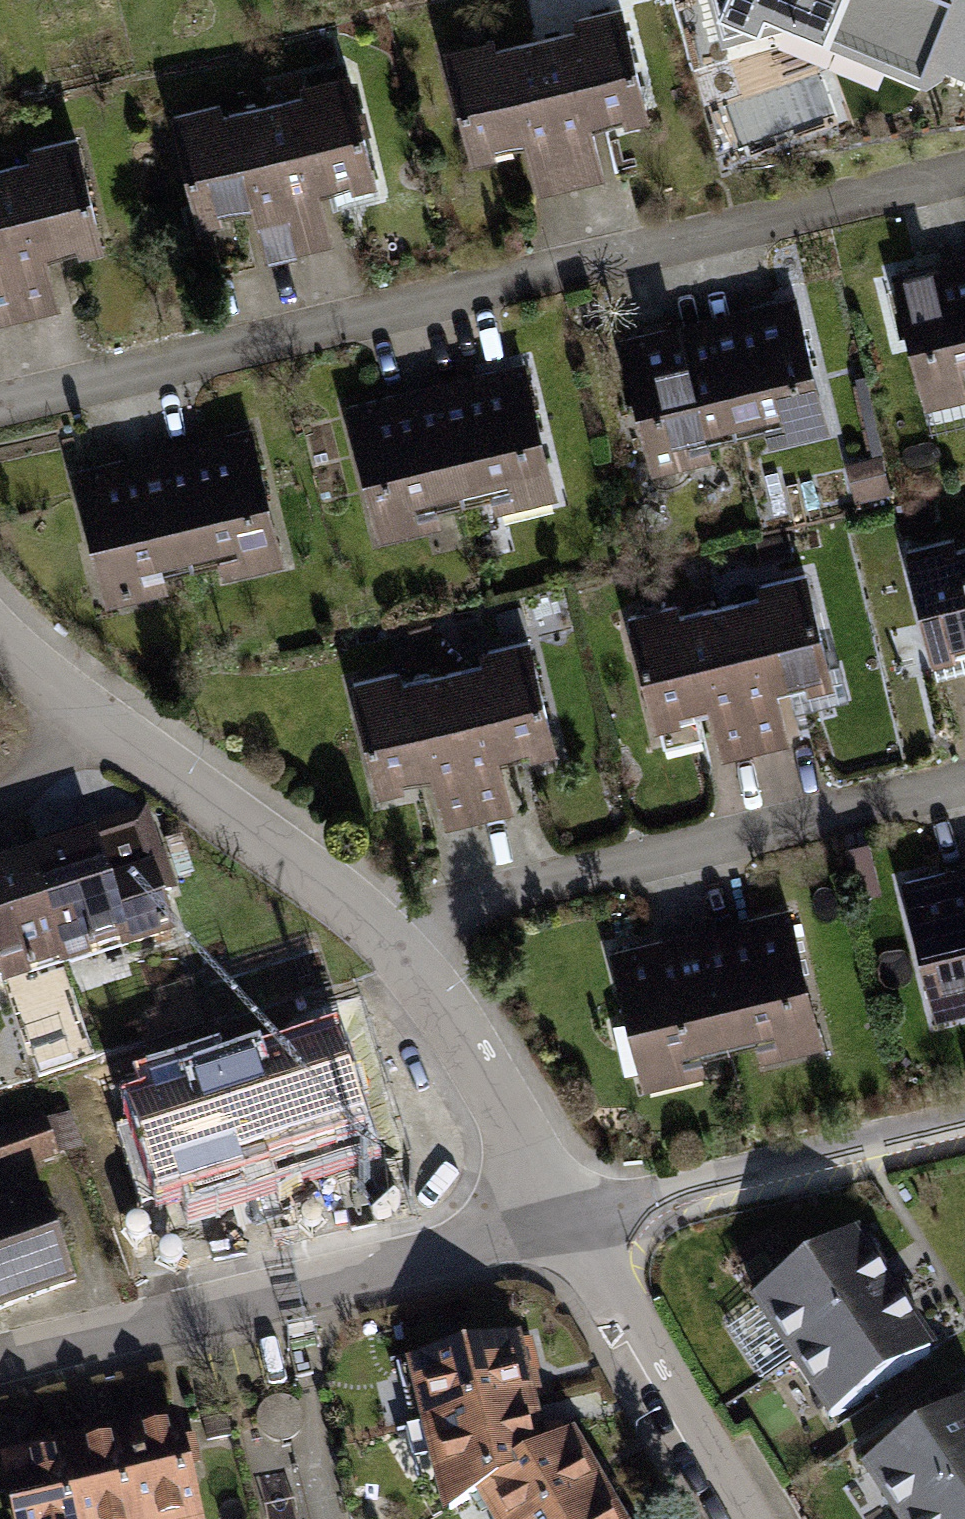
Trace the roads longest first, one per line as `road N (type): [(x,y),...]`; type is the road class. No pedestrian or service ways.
road 1 (residential): [(0,407),(964,171)]
road 2 (residential): [(570,1217),(0,1356)]
road 3 (residential): [(399,932),(964,793)]
road 4 (residential): [(964,1127),(570,1217)]
road 5 (residential): [(399,932),(119,719)]
road 6 (residential): [(748,1518),(570,1217)]
road 7 (residential): [(570,1217),(399,932)]
road 8 (residential): [(119,719),(41,660),(0,613)]
road 9 (residential): [(119,719),(0,797)]

